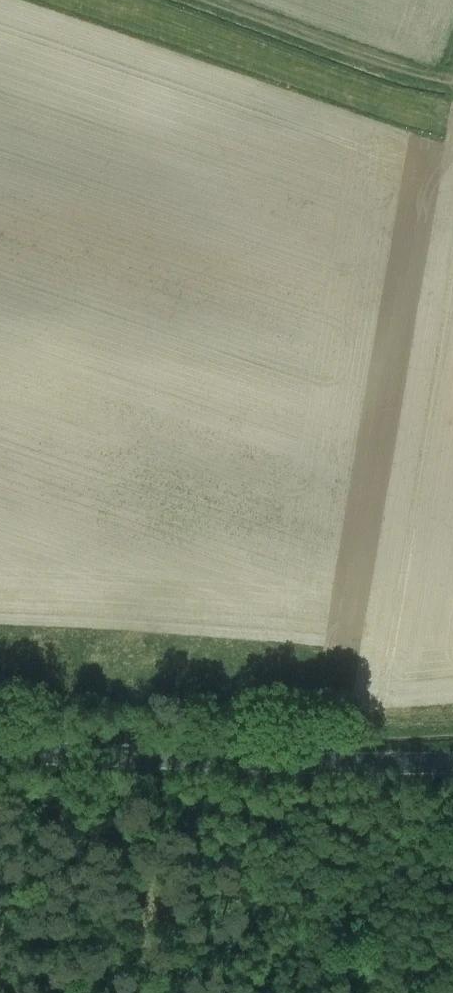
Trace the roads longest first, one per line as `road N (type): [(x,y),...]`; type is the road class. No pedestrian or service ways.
road 1 (tertiary): [(452,765),(0,754)]
road 2 (track): [(201,0),(452,84)]

